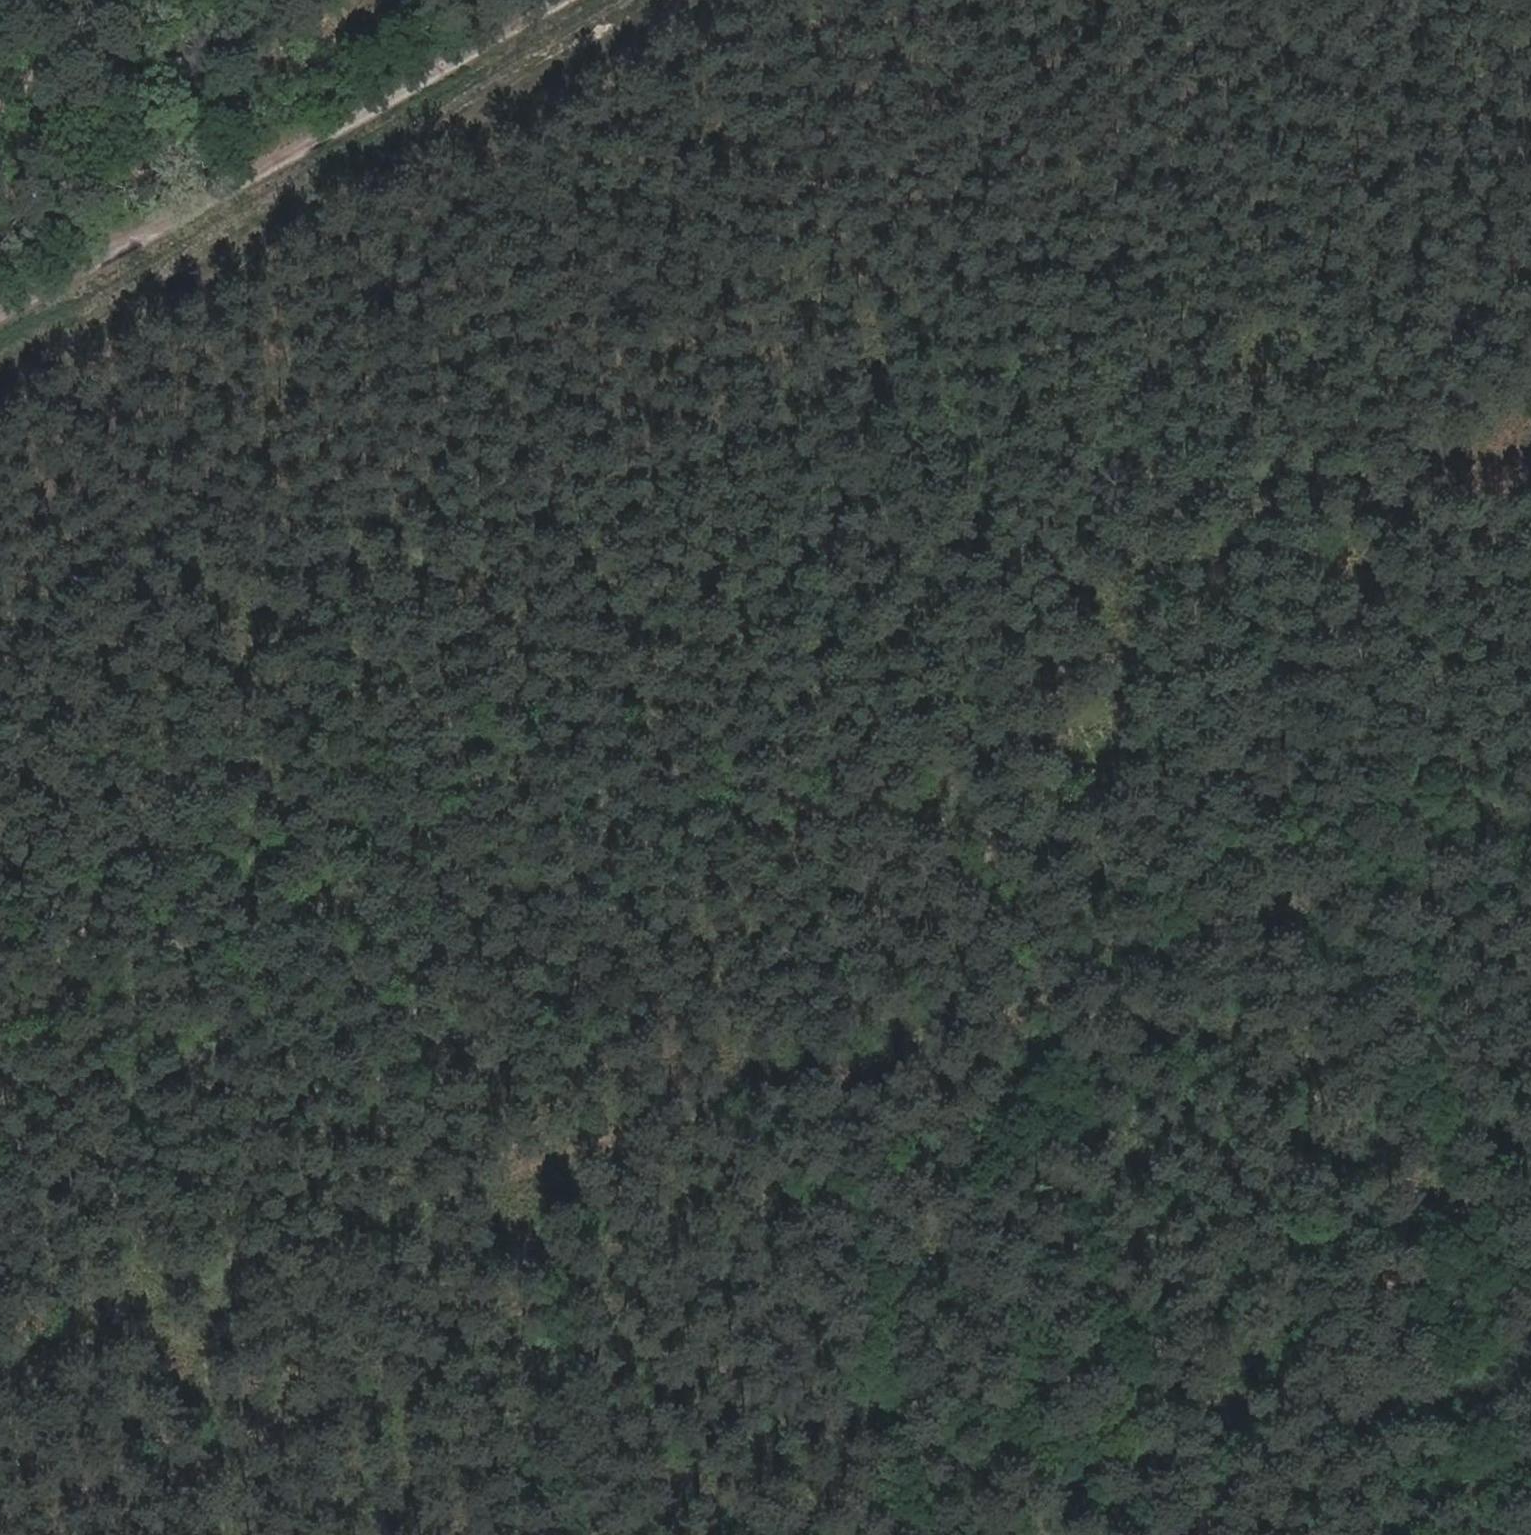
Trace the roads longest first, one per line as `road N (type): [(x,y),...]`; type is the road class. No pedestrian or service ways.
road 1 (track): [(619,0),(0,352)]

